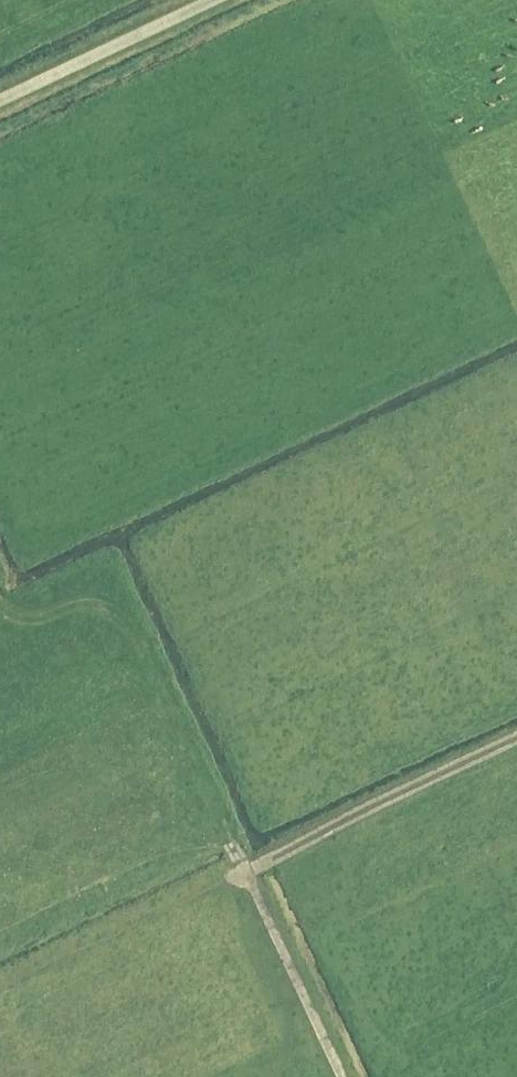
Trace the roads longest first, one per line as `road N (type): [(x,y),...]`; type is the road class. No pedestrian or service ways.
road 1 (unclassified): [(0,104),(219,0)]

